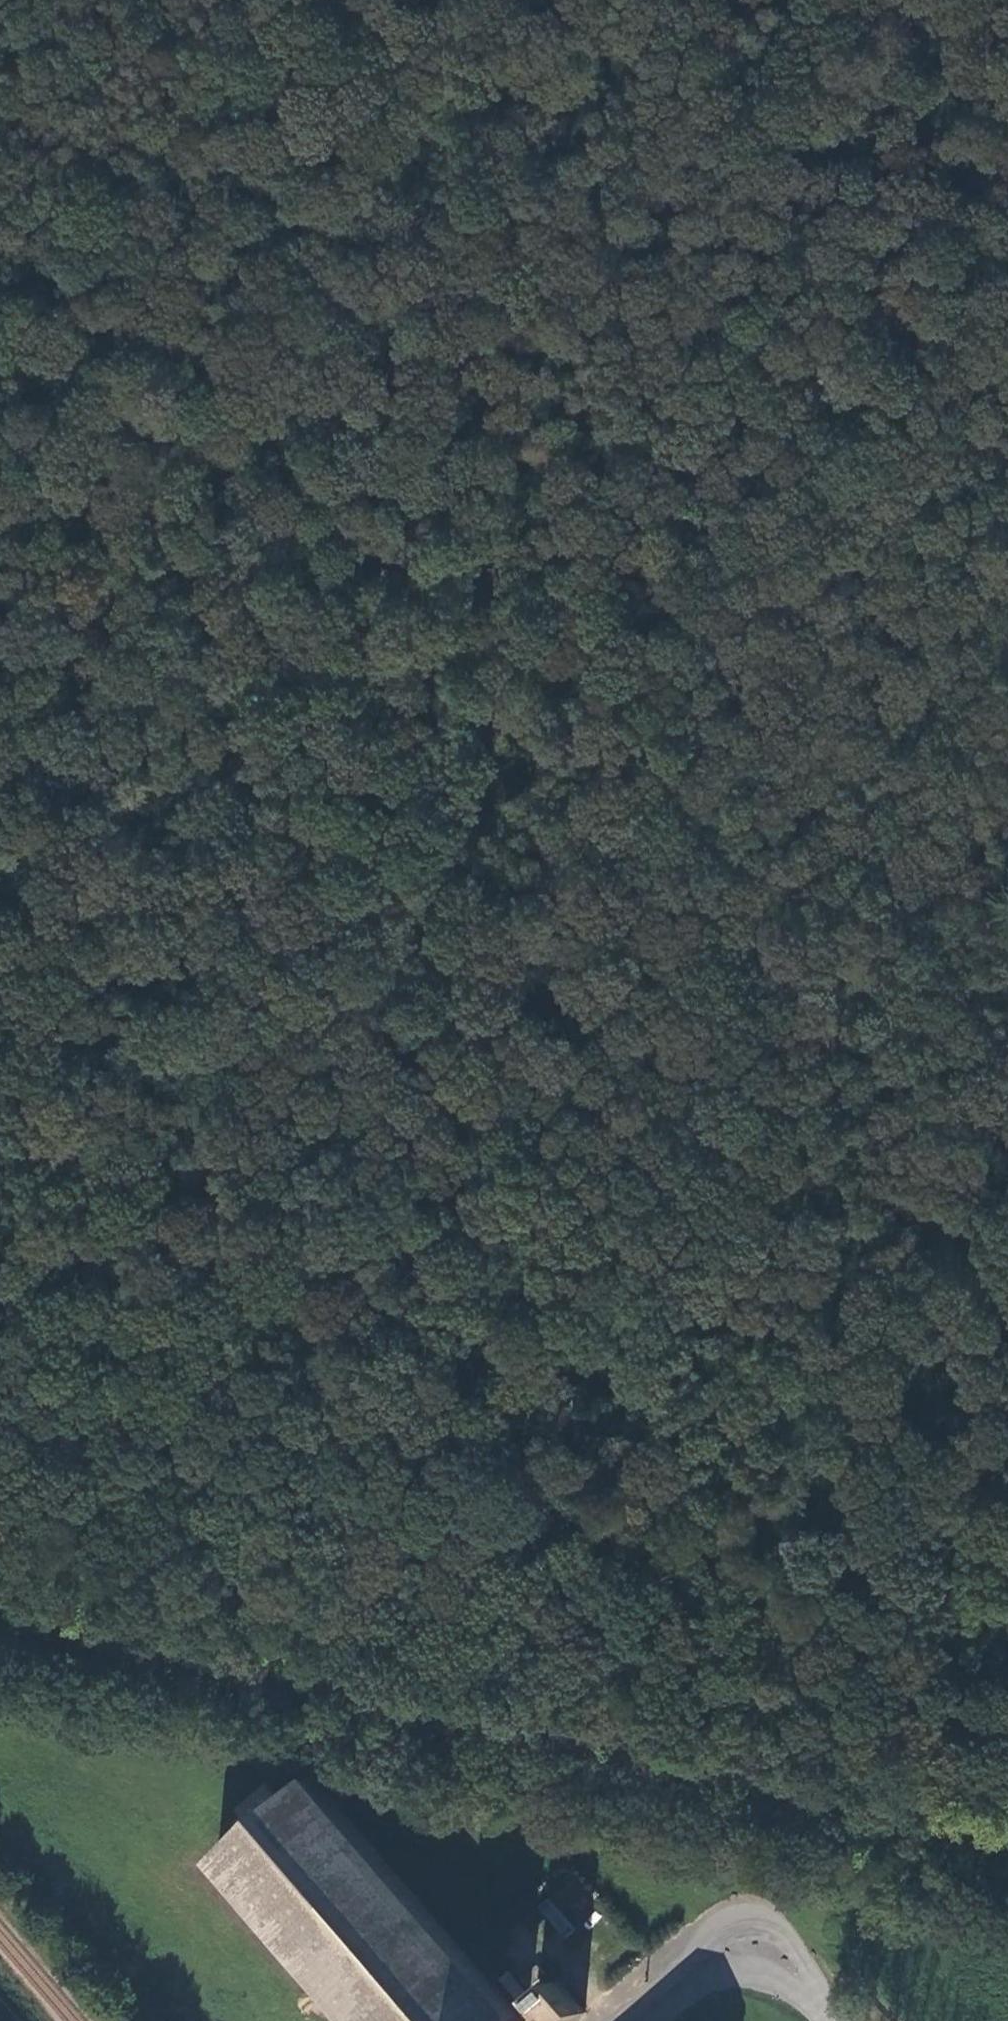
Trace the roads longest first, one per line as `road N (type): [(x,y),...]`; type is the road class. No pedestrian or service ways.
road 1 (unclassified): [(1007,1826),(116,1615),(0,1597)]
road 2 (track): [(0,295),(227,51),(321,0)]

